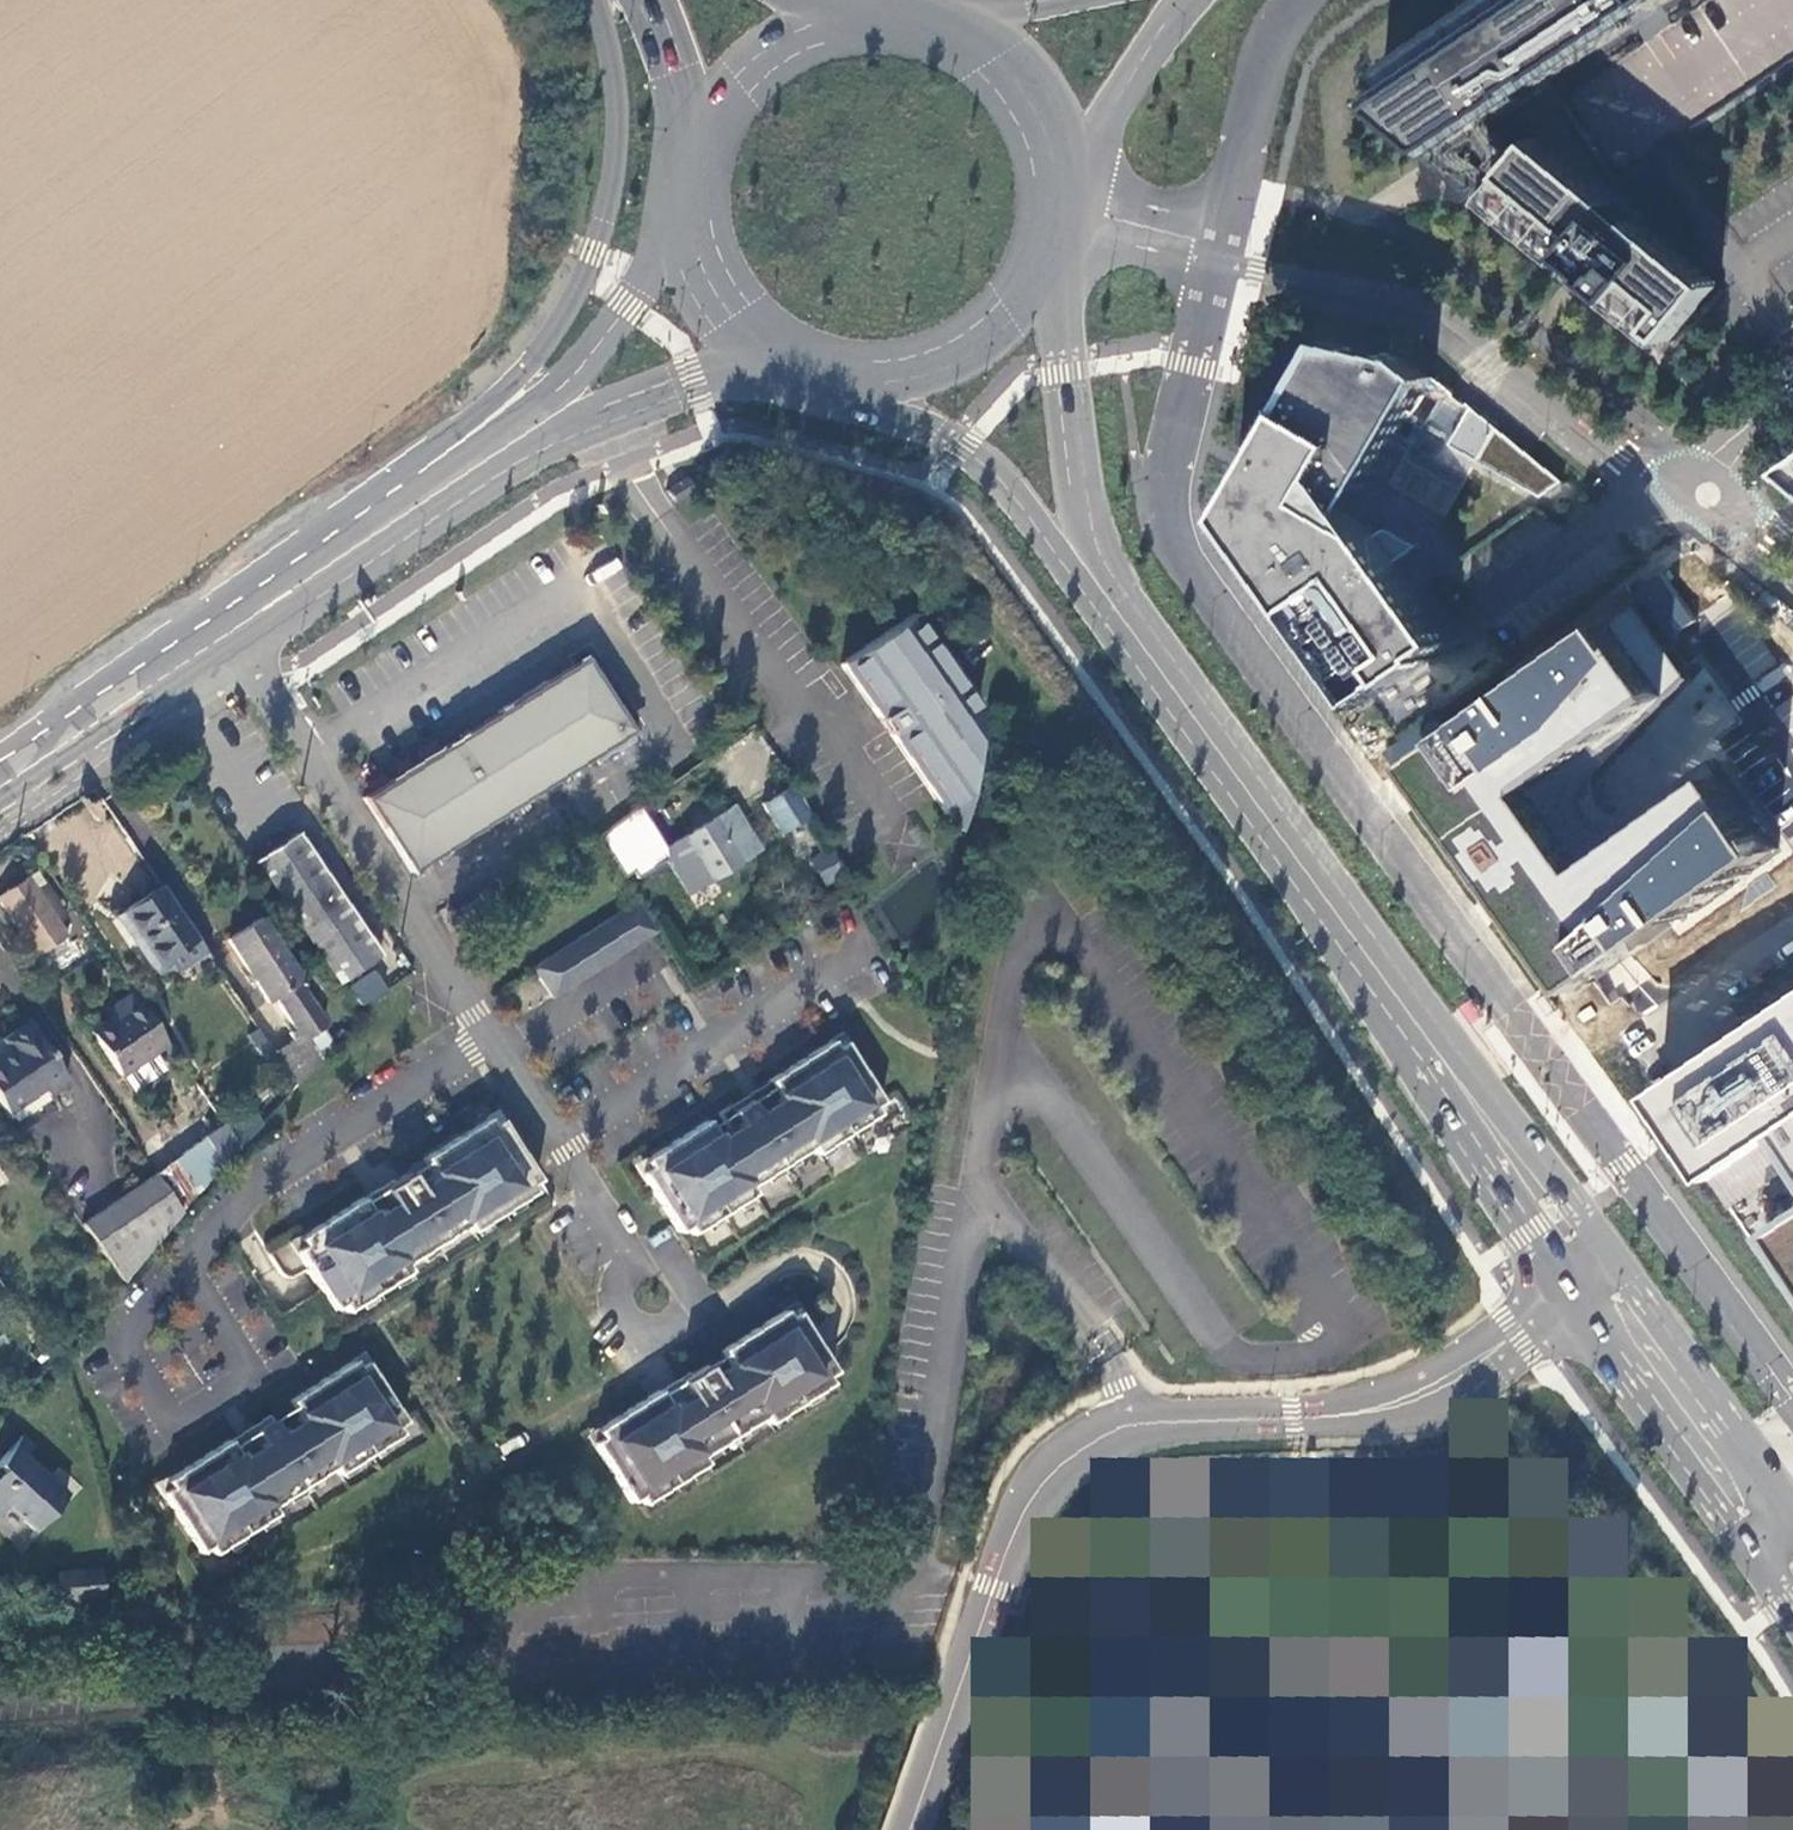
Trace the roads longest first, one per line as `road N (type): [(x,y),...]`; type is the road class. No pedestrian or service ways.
road 1 (tertiary): [(905,1829),(1010,1537),(1070,1455),(1132,1424),(1297,1418),(1393,1404),(1455,1376),(1599,1275)]
road 2 (primary): [(1088,570),(1599,1275)]
road 3 (tertiary): [(1049,229),(1105,219),(1215,246),(1255,266),(1428,301),(1629,461),(1669,482)]
road 4 (primary): [(230,634),(290,616),(585,422),(771,344)]
road 5 (primary): [(598,0),(620,116),(612,194),(585,279),(513,382),(414,462),(390,493)]
road 6 (residential): [(230,634),(489,1035)]
road 7 (primary): [(693,207),(576,369),(427,481),(390,493)]
road 8 (residential): [(489,1035),(257,1183),(178,1263)]
road 9 (primary): [(830,371),(958,443),(1003,480),(1055,551),(1088,570)]
road 10 (primary): [(1088,570),(1058,336),(1038,267)]
road 11 (primary): [(1599,1275),(1765,1514)]
road 12 (primary): [(230,634),(0,786)]
road 13 (residential): [(489,1035),(634,1259)]
road 14 (primary): [(830,371),(877,375),(956,355),(1010,312),(1038,267)]
road 15 (secondary): [(1052,202),(1185,0)]
road 16 (primary): [(1052,202),(1038,124),(1018,90),(959,38),(920,23)]
road 17 (residential): [(634,1259),(618,1276),(616,1305),(639,1331),(663,1335),(687,1321),(695,1292),(675,1259),(647,1255)]
road 18 (primary): [(390,493),(267,580),(230,634)]
road 19 (primary): [(847,18),(768,50),(713,114),(698,154)]
road 20 (primary): [(646,0),(676,71),(698,154)]
road 21 (primary): [(693,207),(716,284),(771,344)]
road 22 (unclassified): [(1792,391),(1757,407),(1685,459)]

